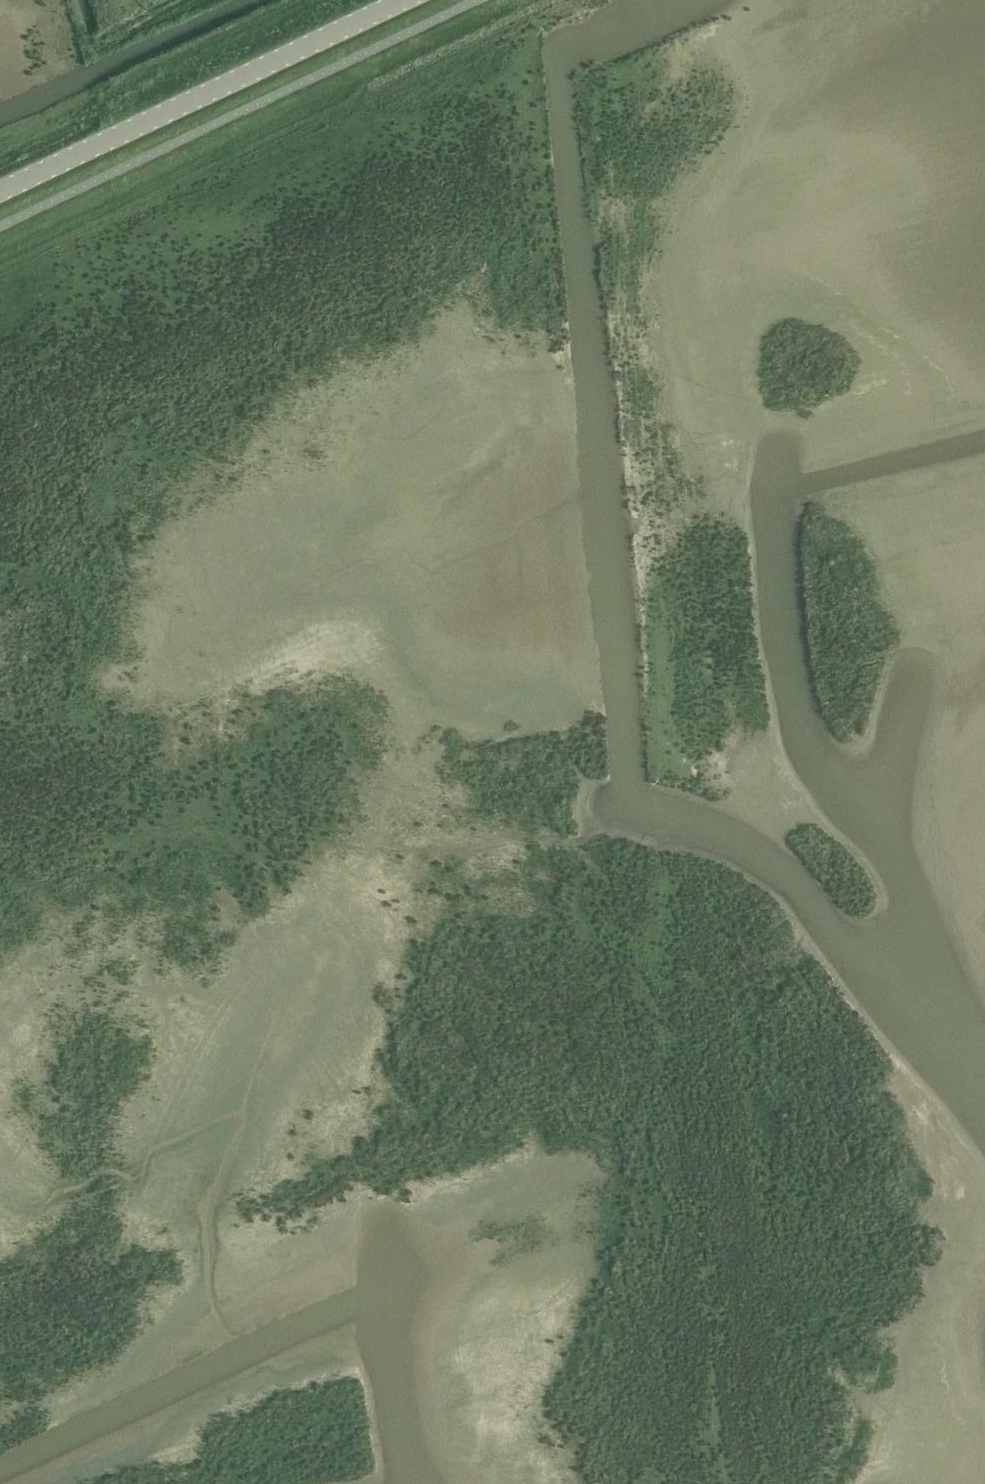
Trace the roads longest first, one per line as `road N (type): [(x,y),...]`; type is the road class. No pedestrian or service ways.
road 1 (secondary): [(393,0),(0,188)]

